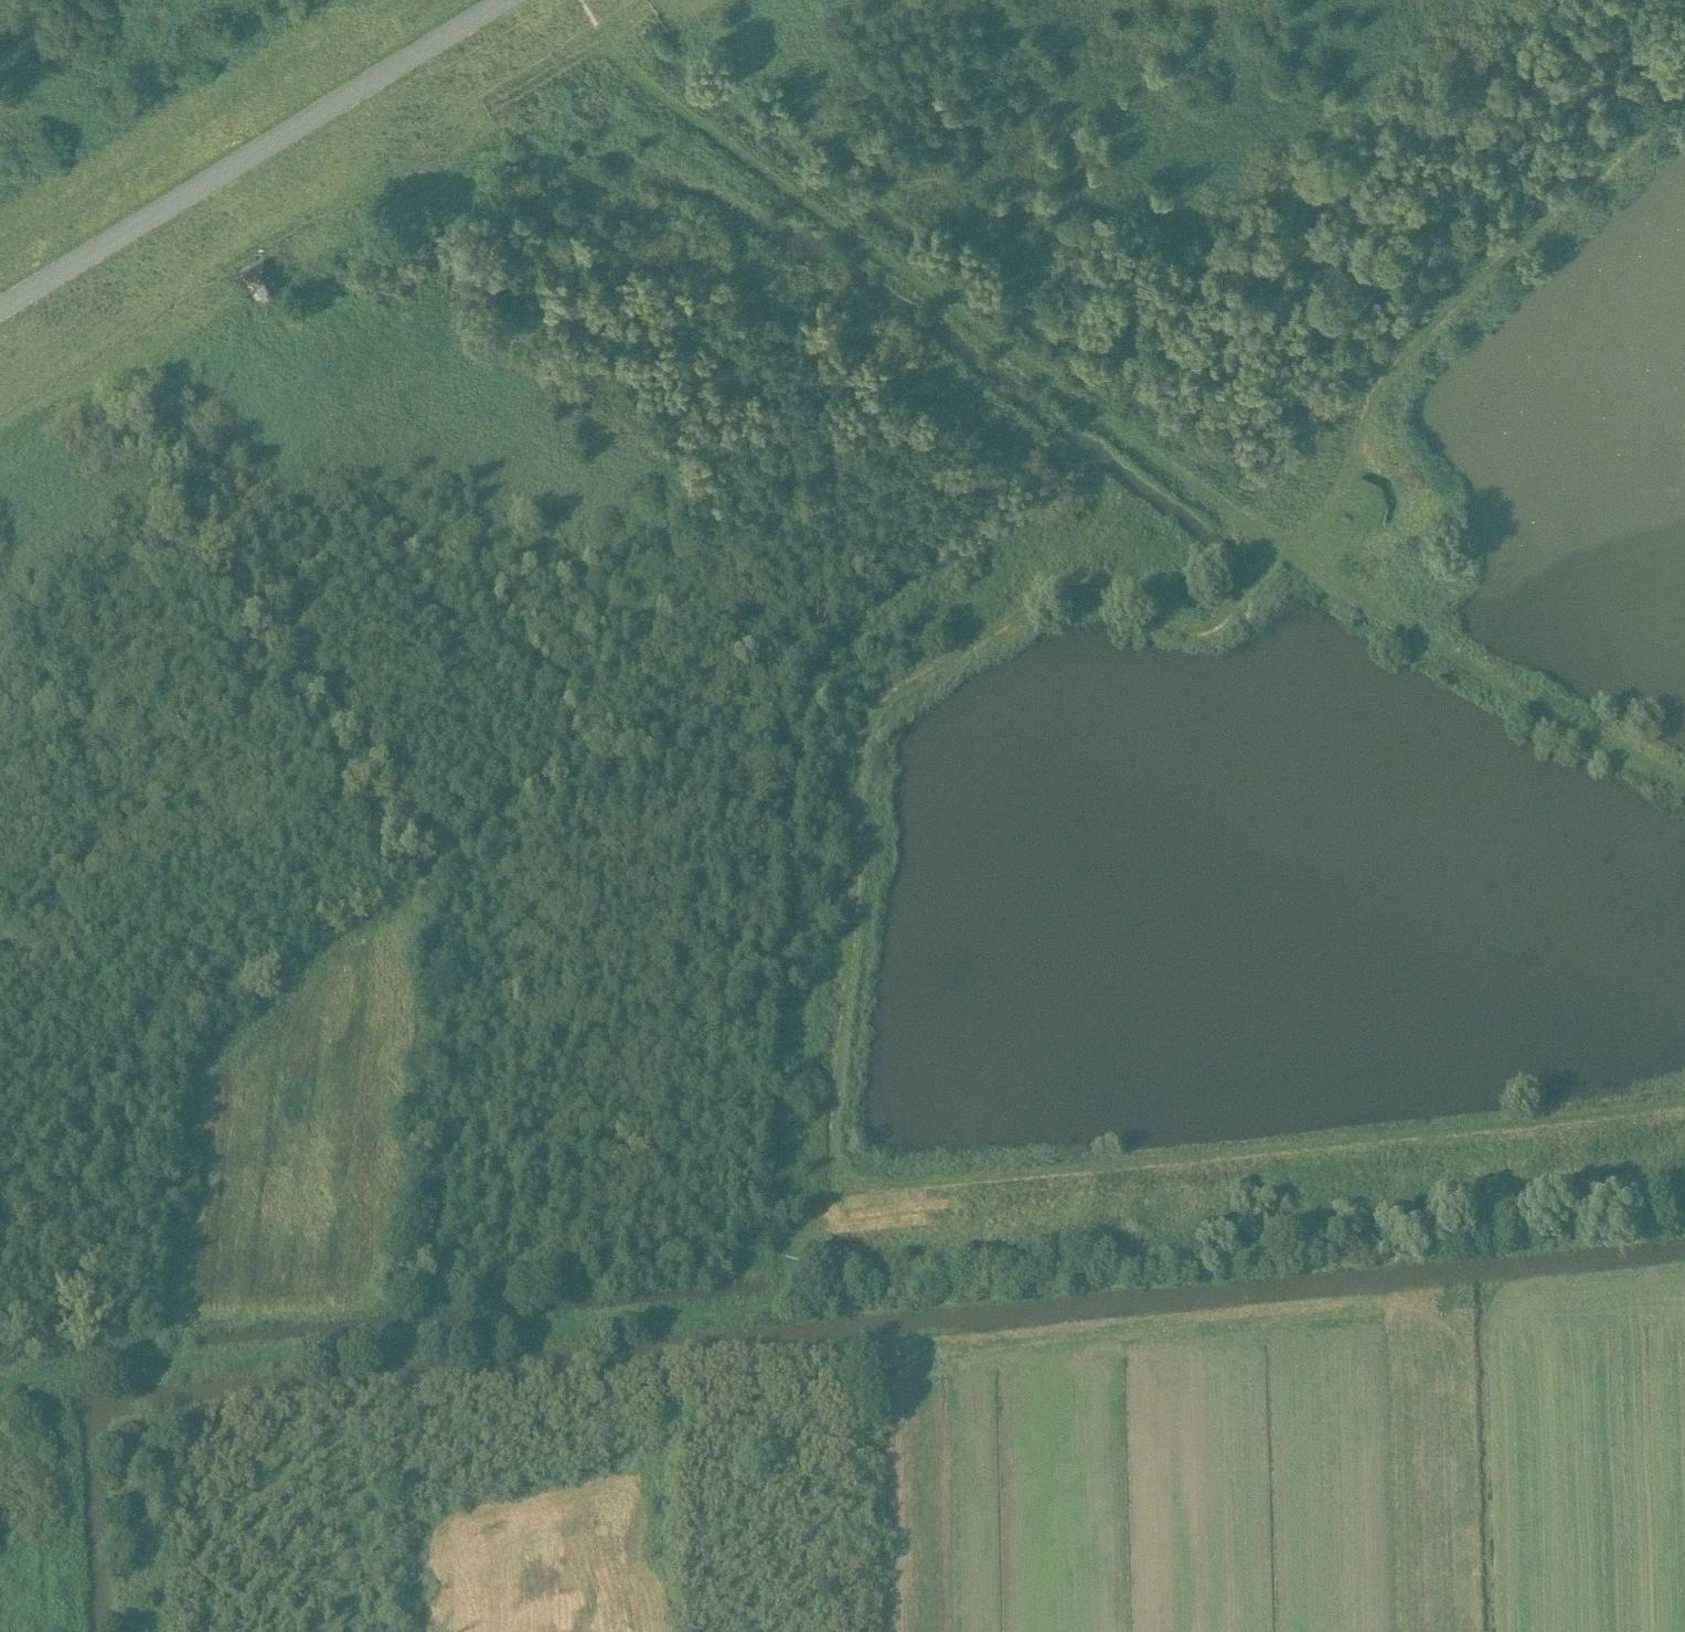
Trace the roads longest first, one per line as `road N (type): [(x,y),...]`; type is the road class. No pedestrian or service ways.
road 1 (tertiary): [(0,312),(508,0)]

